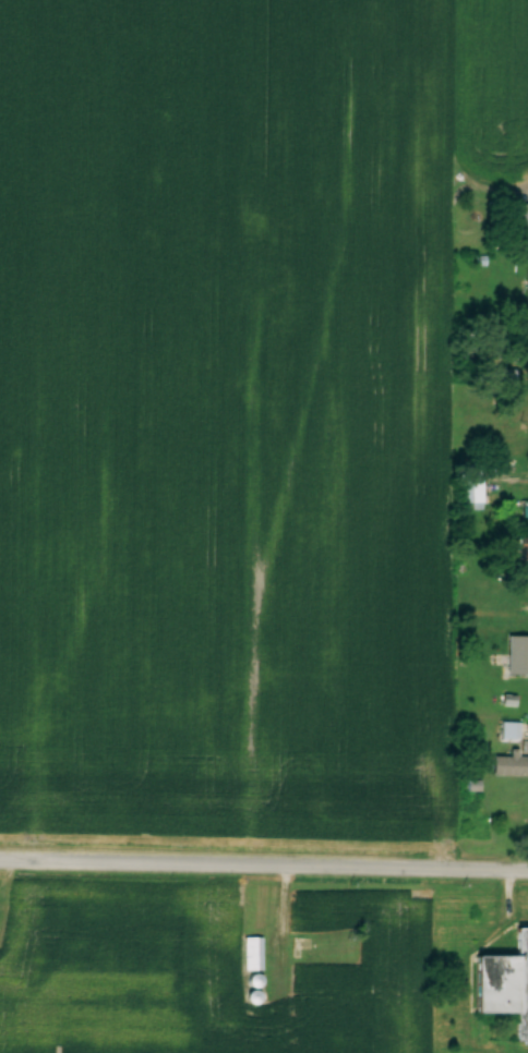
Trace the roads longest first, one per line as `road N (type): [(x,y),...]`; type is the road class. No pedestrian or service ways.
road 1 (tertiary): [(527,871),(0,861)]

